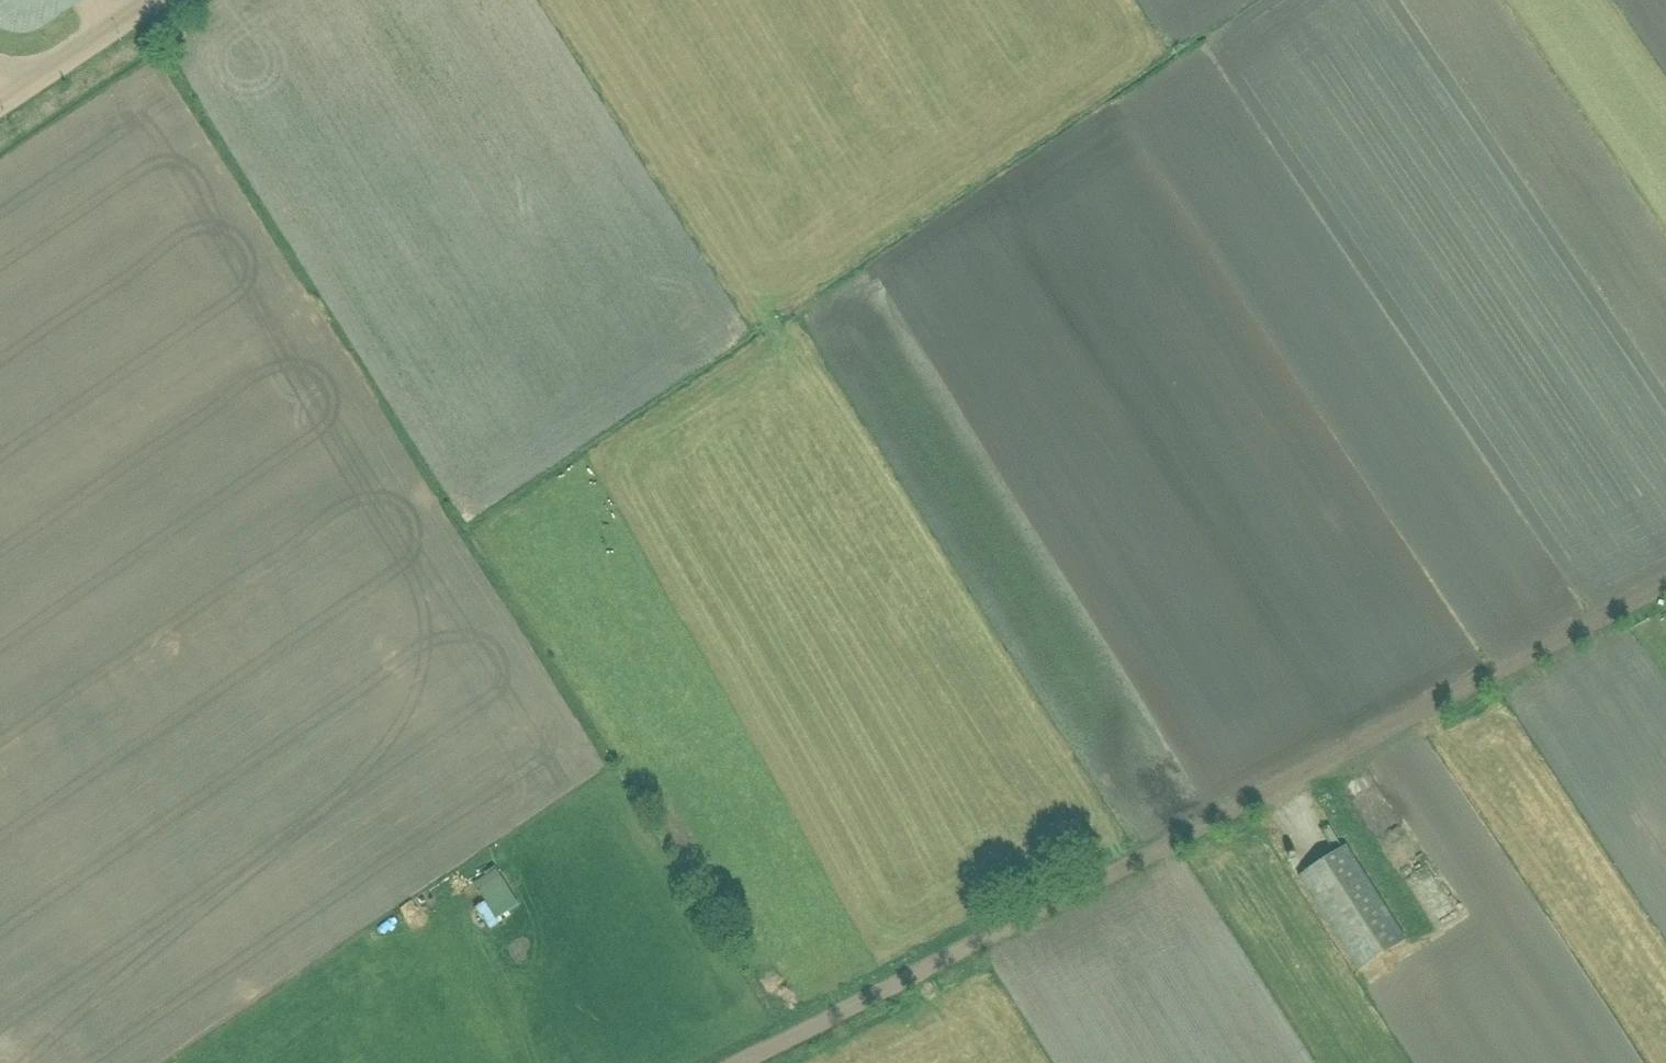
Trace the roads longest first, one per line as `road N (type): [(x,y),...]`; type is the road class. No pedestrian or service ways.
road 1 (track): [(734,1062),(1665,585)]
road 2 (unclassified): [(1,103),(154,0)]

